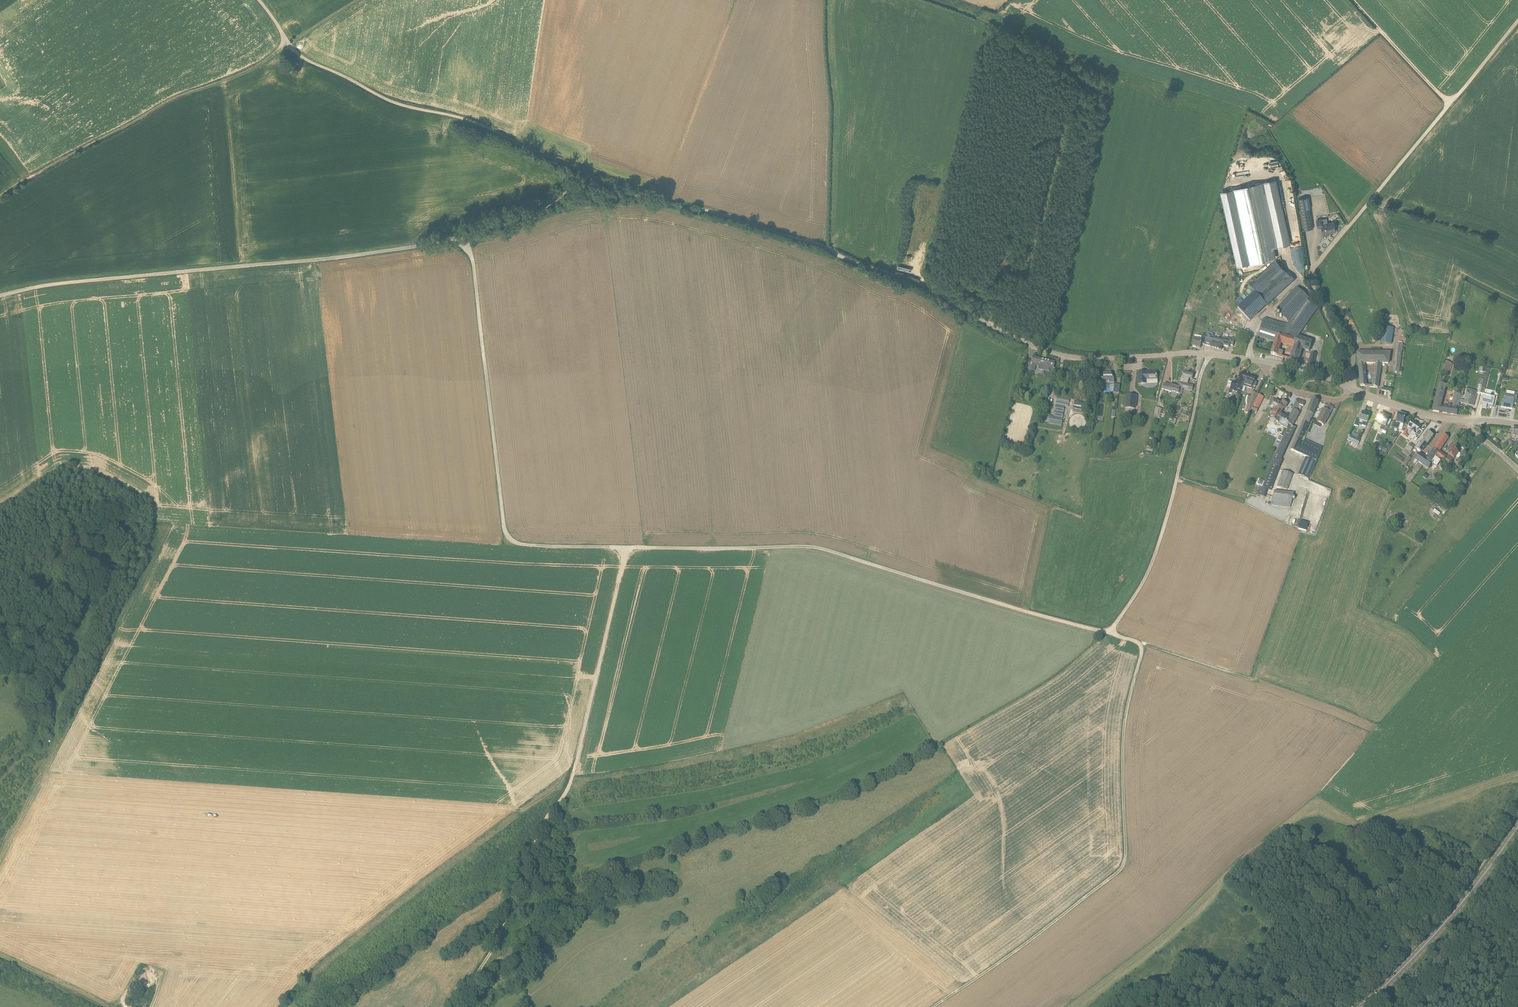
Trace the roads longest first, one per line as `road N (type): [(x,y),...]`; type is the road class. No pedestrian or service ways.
road 1 (track): [(460,237),(473,260),(510,541),(814,547),(1108,632)]
road 2 (unclassified): [(1264,362),(1199,353),(1056,353),(915,282),(720,214),(592,180)]
road 3 (unclassified): [(0,296),(426,245),(513,223),(592,180)]
road 4 (track): [(1517,774),(1363,823),(1321,811),(1297,817),(1070,1006)]
road 5 (track): [(452,1006),(493,948),(519,869),(568,785),(627,547)]
road 6 (track): [(933,1006),(1124,864),(1124,732),(1142,645),(1108,632)]
road 7 (unclassified): [(1351,388),(1351,365),(1312,273),(1517,20)]
road 8 (unclassified): [(259,0),(306,60),(399,104),(489,128),(592,180)]
road 9 (track): [(0,857),(170,526)]
road 10 (track): [(0,197),(290,44)]
road 11 (track): [(1108,632),(1149,568),(1210,354)]
road 12 (primary): [(1362,1006),(1441,926),(1517,826)]
road 13 (track): [(1451,103),(1353,0)]
road 14 (unclassified): [(1470,419),(1420,413),(1351,388)]
road 15 (track): [(0,954),(109,1006)]

